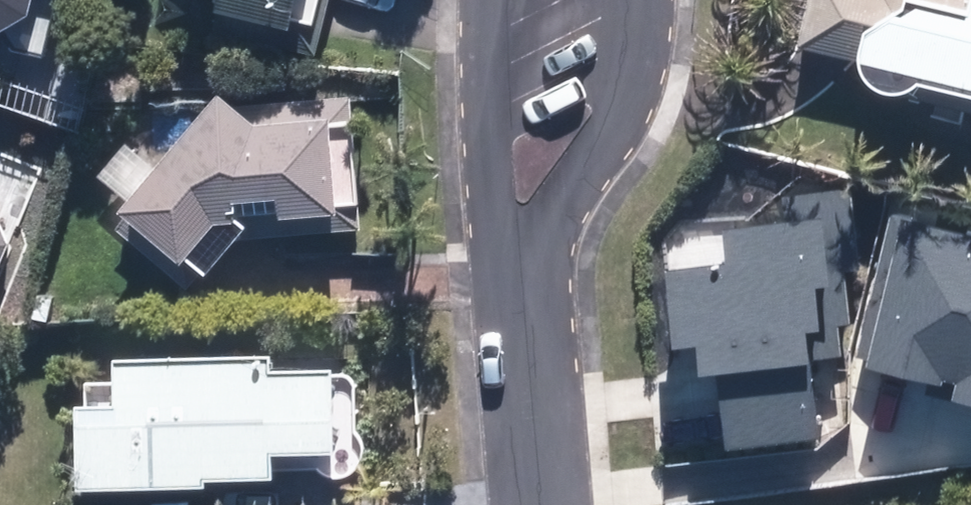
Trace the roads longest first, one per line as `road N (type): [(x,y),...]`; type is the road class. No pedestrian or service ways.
road 1 (residential): [(523,300),(488,193),(486,0)]
road 2 (residential): [(646,0),(640,78),(564,205)]
road 3 (residential): [(540,504),(523,300)]

